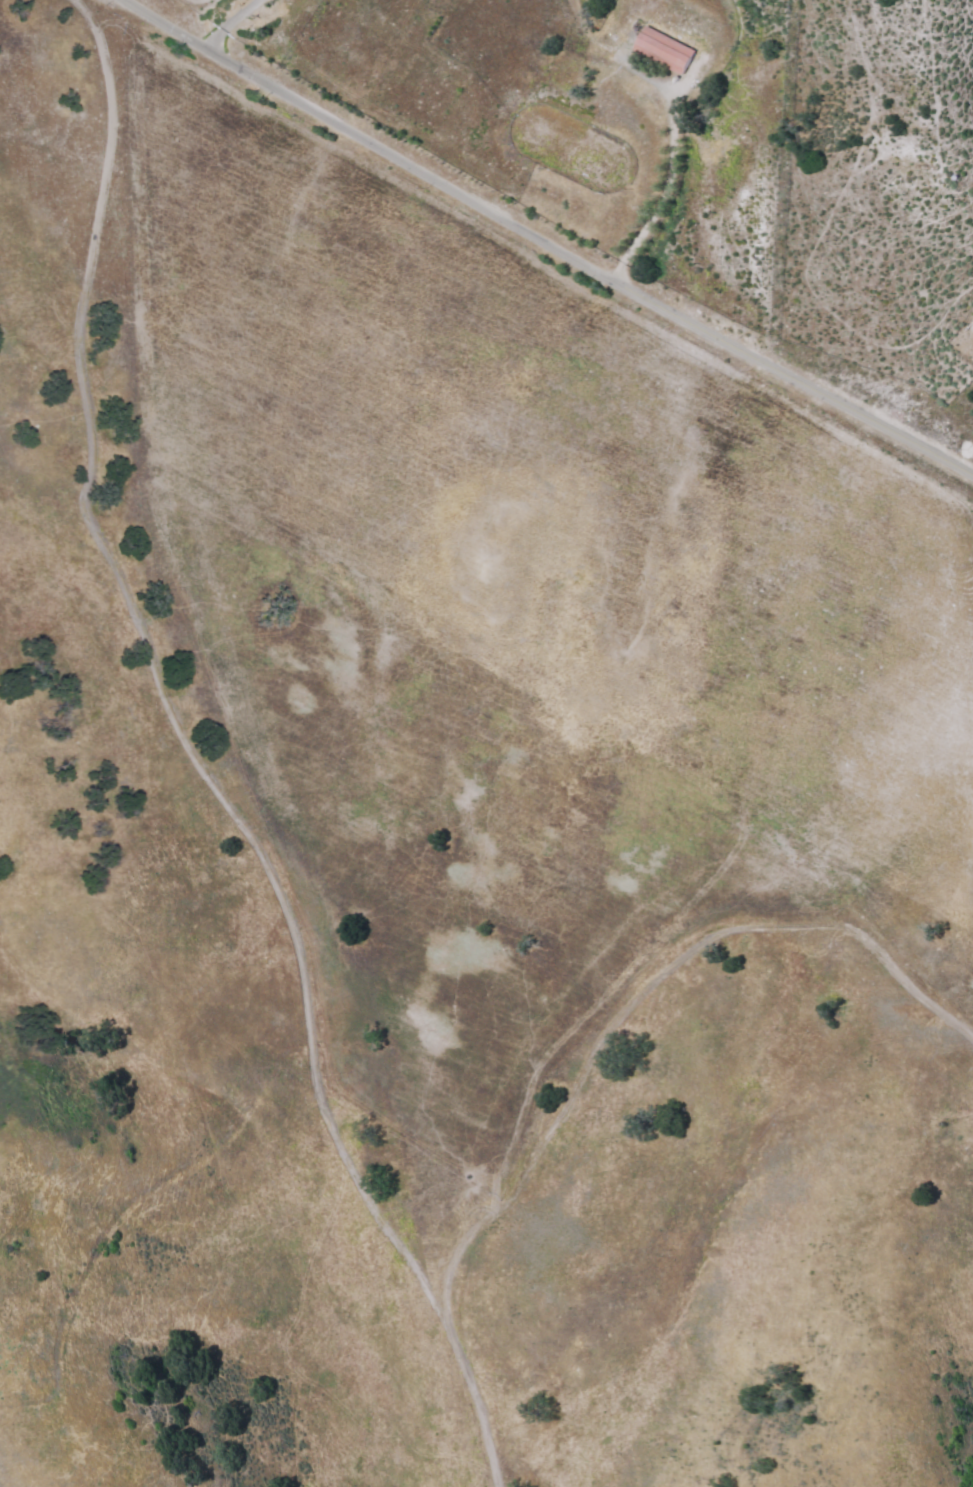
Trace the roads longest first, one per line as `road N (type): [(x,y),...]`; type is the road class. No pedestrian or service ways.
road 1 (residential): [(972,472),(607,275),(129,0)]

